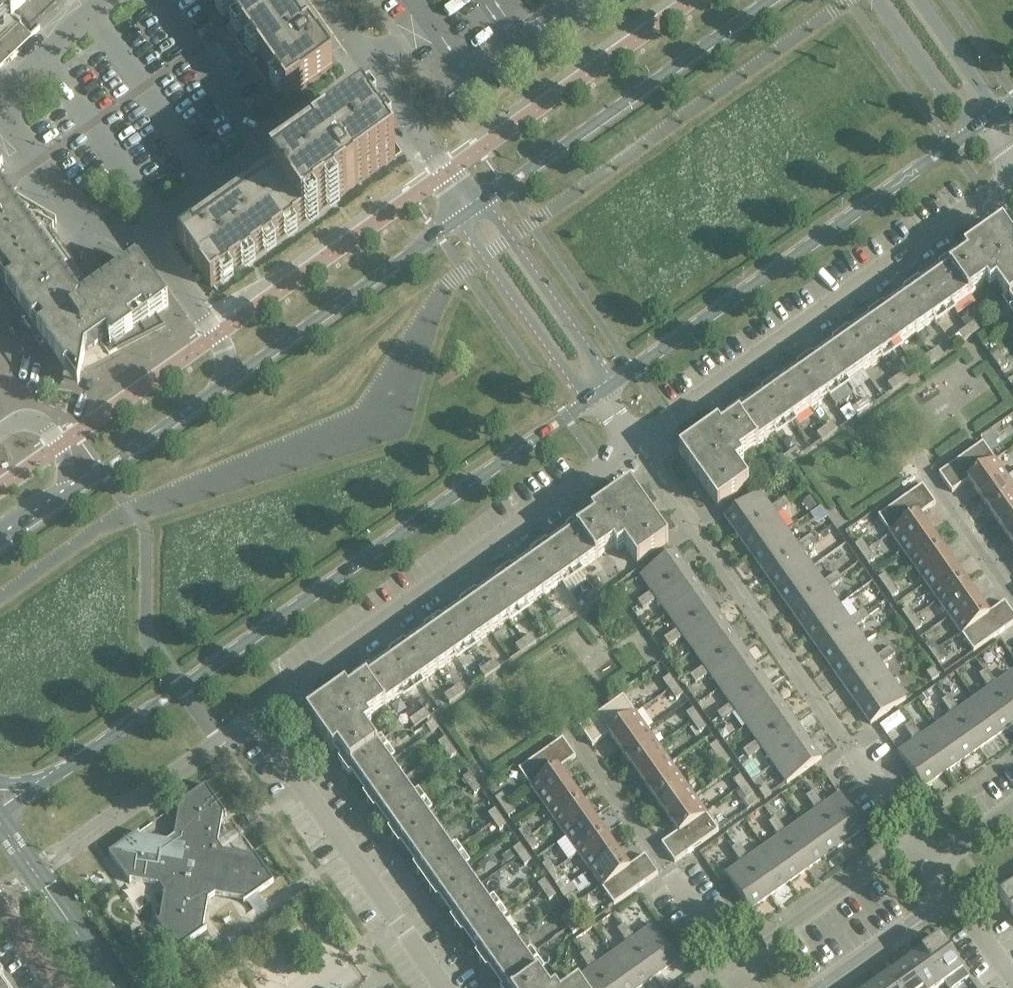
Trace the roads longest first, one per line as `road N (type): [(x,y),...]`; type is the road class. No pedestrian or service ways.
road 1 (secondary): [(0,815),(587,400)]
road 2 (secondary): [(458,218),(0,541)]
road 3 (residential): [(262,714),(635,441)]
road 4 (residential): [(635,441),(1012,174)]
road 5 (secondary): [(613,382),(969,132)]
road 6 (secondary): [(771,0),(484,201)]
road 7 (residential): [(443,987),(262,714)]
road 8 (residential): [(733,963),(564,727)]
road 9 (residential): [(947,855),(911,840),(733,963)]
road 10 (tertiary): [(453,187),(323,0)]
road 11 (tertiary): [(458,218),(587,400)]
road 12 (tertiary): [(613,382),(484,201)]
road 13 (unclassified): [(876,0),(969,132)]
road 14 (residential): [(818,987),(947,894)]
road 15 (residential): [(1012,598),(924,472)]
road 16 (unclassified): [(997,112),(918,0)]

